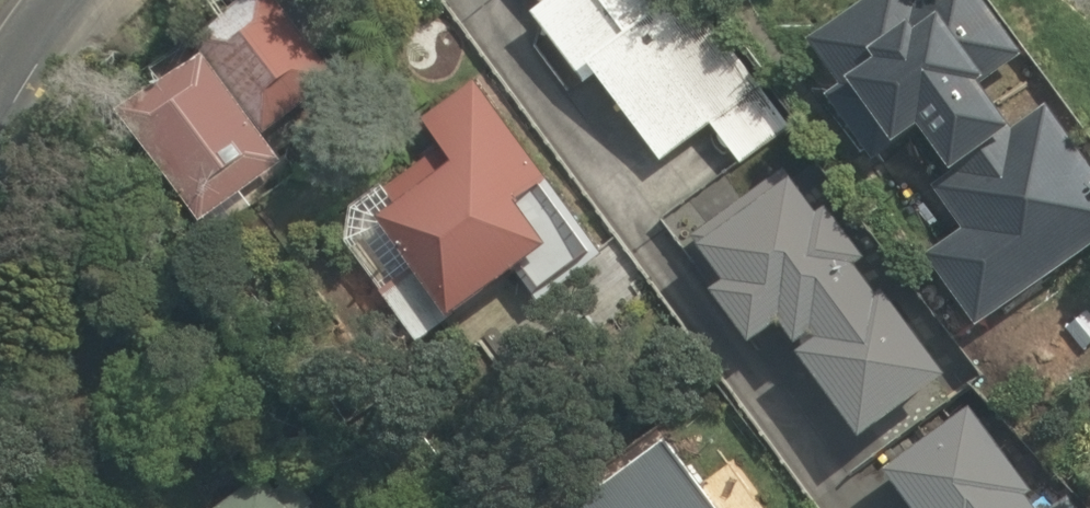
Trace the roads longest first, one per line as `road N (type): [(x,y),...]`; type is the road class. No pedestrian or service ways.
road 1 (residential): [(0,111),(78,0)]

